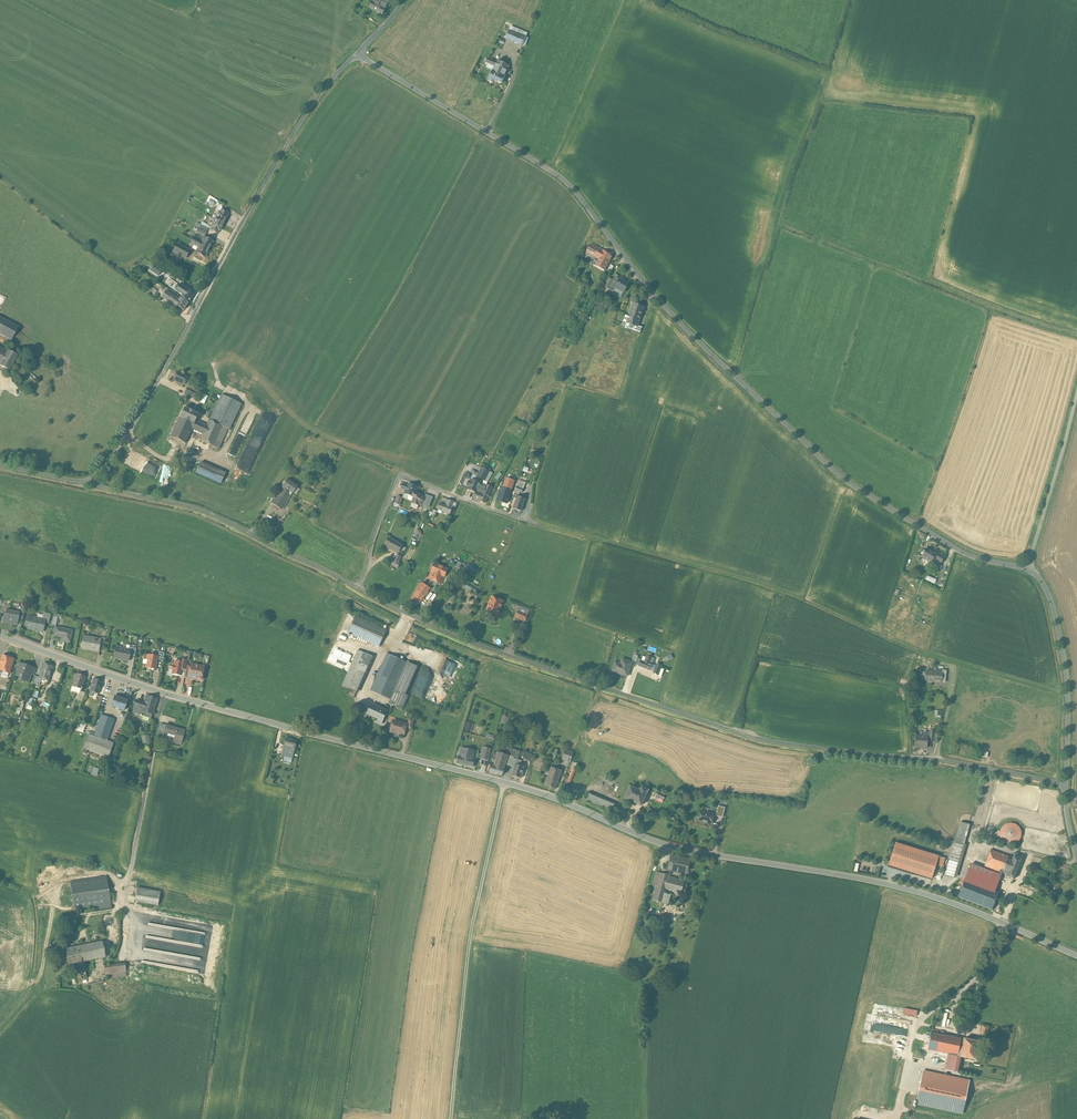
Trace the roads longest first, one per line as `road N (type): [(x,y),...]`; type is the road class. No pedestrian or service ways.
road 1 (tertiary): [(0,635),(165,695),(536,791),(664,845),(947,901),(1076,955)]
road 2 (unclassified): [(1029,570),(976,559),(844,479),(666,308),(564,178),(360,51)]
road 3 (unclassified): [(1066,785),(742,734),(485,647),(360,588)]
road 4 (track): [(1069,695),(917,652),(770,588),(523,520)]
road 5 (unclassified): [(89,484),(129,432),(310,107),(360,51)]
road 6 (unclassified): [(360,588),(194,508),(89,484)]
road 7 (residential): [(360,588),(400,474),(523,520)]
road 8 (unclassified): [(1029,570),(1052,601),(1064,656),(1066,785)]
road 9 (track): [(1076,396),(1029,570)]

